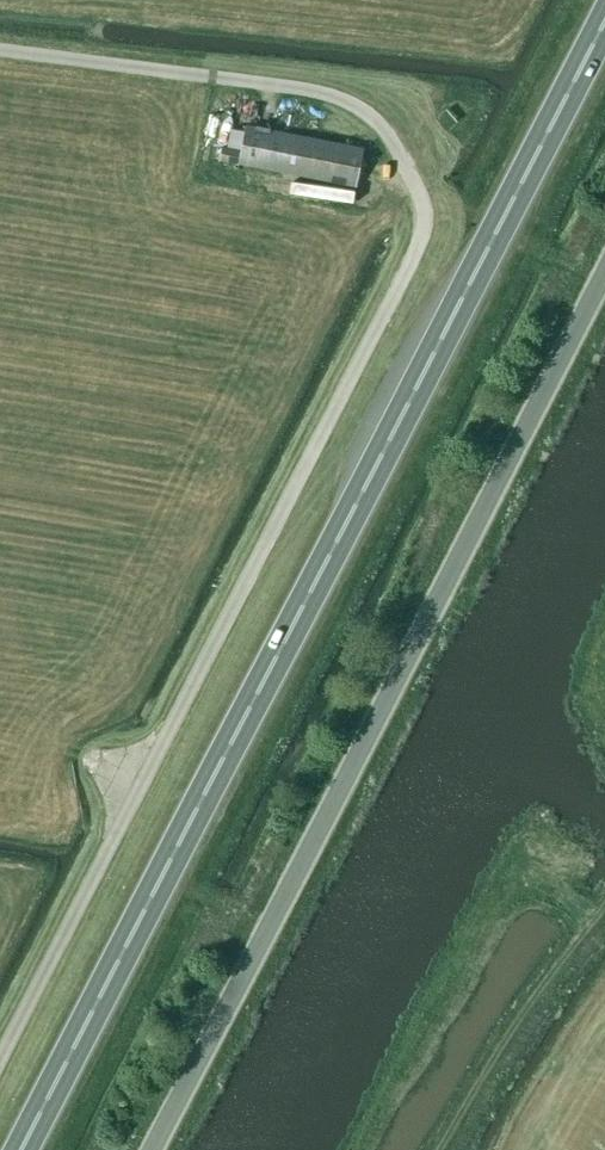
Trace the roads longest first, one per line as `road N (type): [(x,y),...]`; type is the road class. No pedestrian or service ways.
road 1 (unclassified): [(0,49),(343,90),(383,116),(406,154),(423,207),(408,250),(0,1049)]
road 2 (trunk): [(24,1149),(604,21)]
road 3 (unclassified): [(157,1149),(604,280)]

